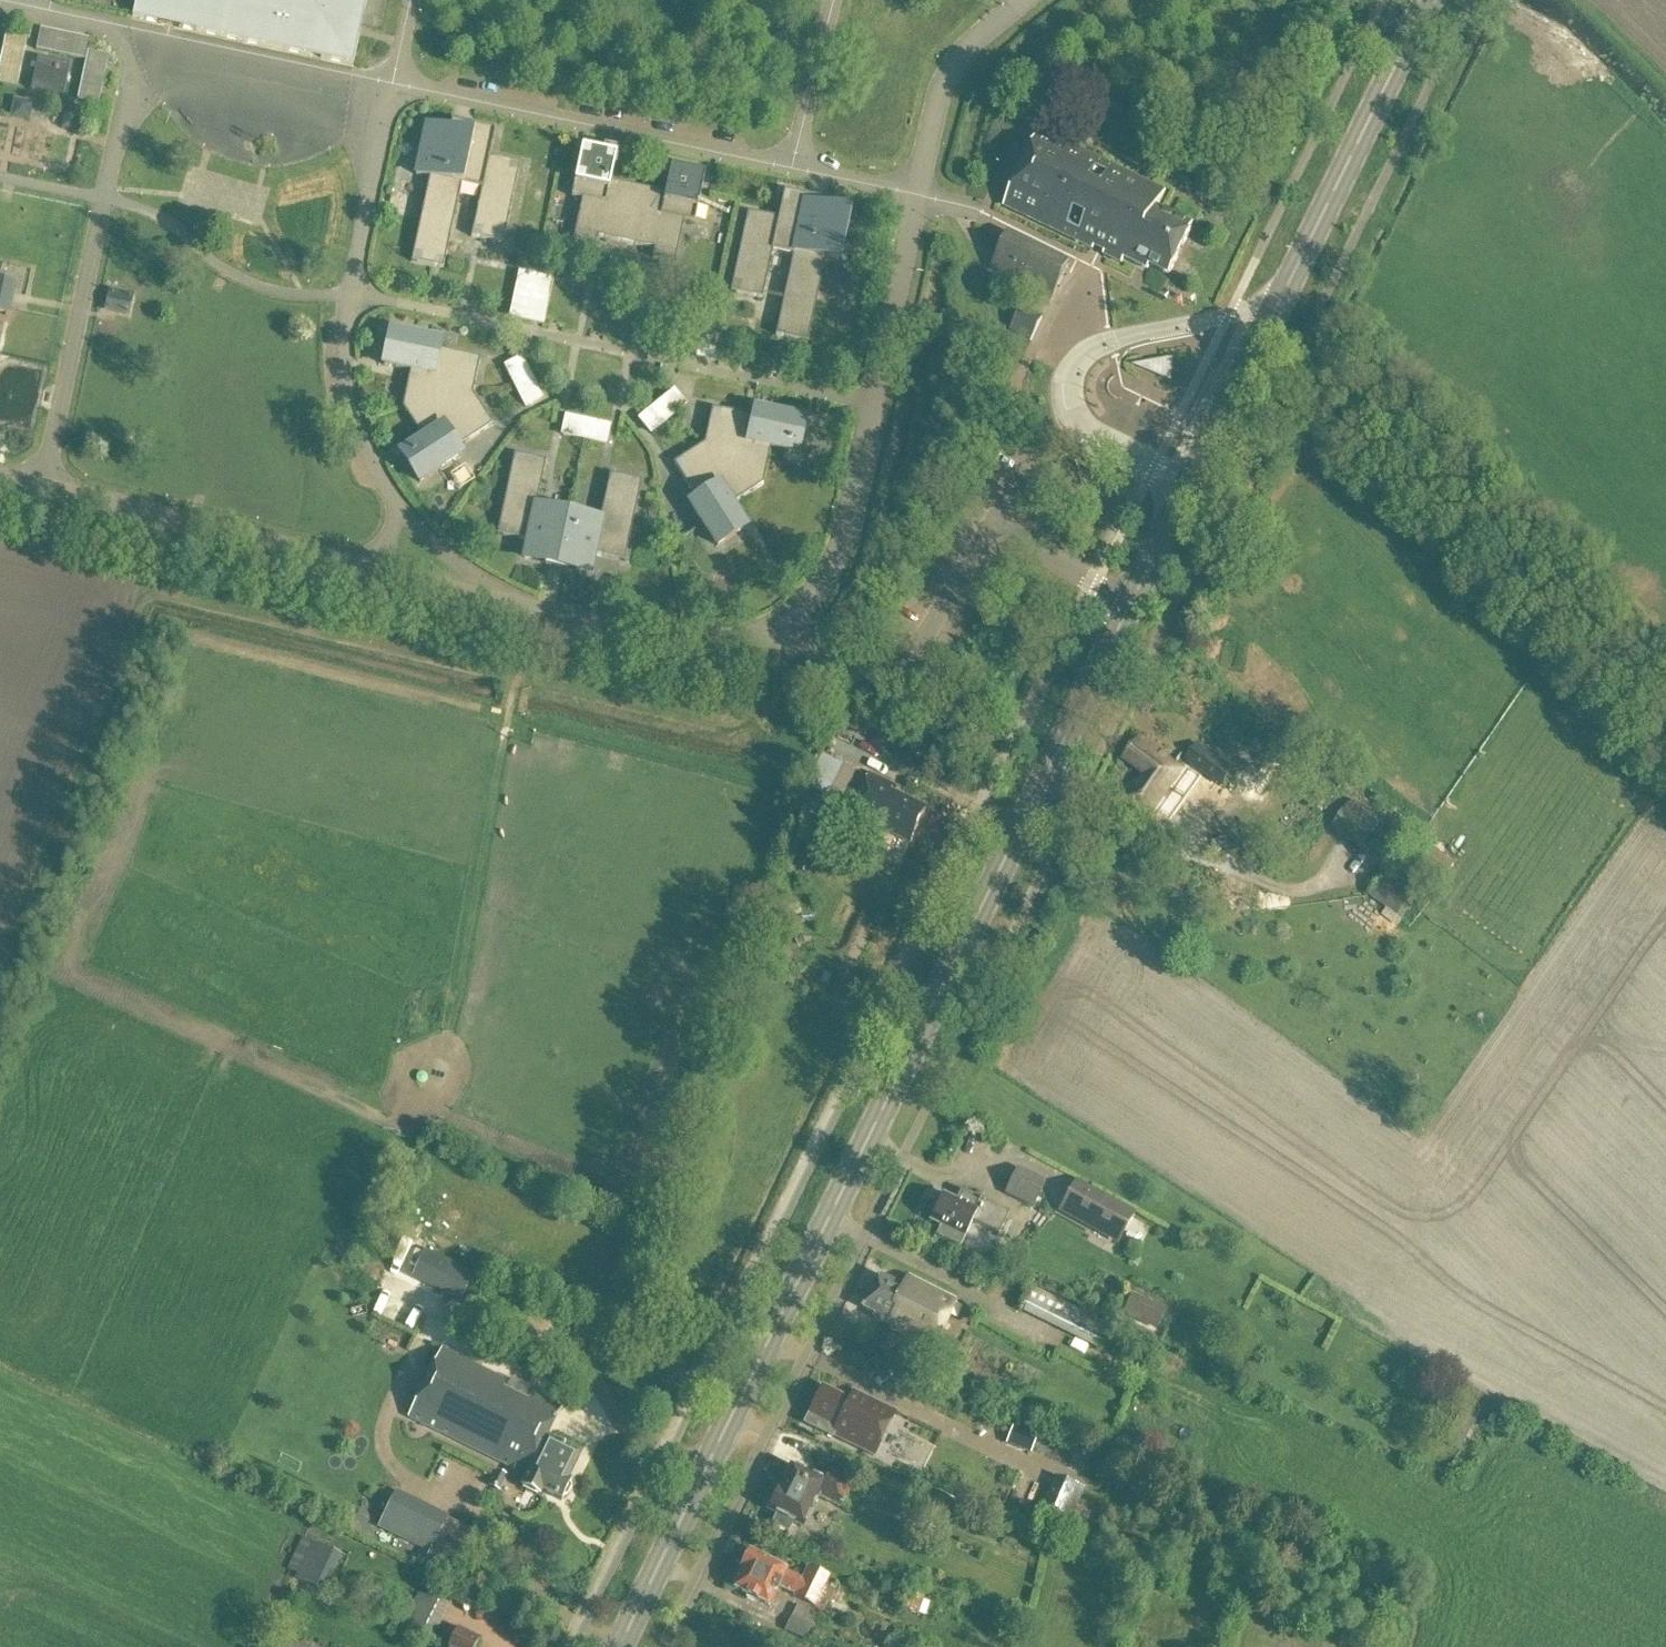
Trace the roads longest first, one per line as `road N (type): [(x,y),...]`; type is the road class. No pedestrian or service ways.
road 1 (secondary): [(621,1646),(1429,0)]
road 2 (residential): [(509,610),(685,652),(762,639),(820,597),(851,533),(918,198)]
road 3 (residential): [(395,90),(348,343),(356,416),(400,513)]
road 4 (residential): [(143,71),(105,202),(48,493)]
road 5 (residential): [(395,90),(794,169)]
road 6 (residential): [(383,576),(48,493)]
road 7 (residential): [(143,71),(182,50),(395,90)]
road 8 (residential): [(918,198),(952,76),(1031,0)]
road 9 (residential): [(834,0),(794,169)]
road 10 (residential): [(0,9),(124,36),(143,71)]
road 11 (residential): [(400,513),(509,610)]
road 12 (residential): [(509,610),(383,576)]
road 13 (residential): [(794,169),(918,198)]

